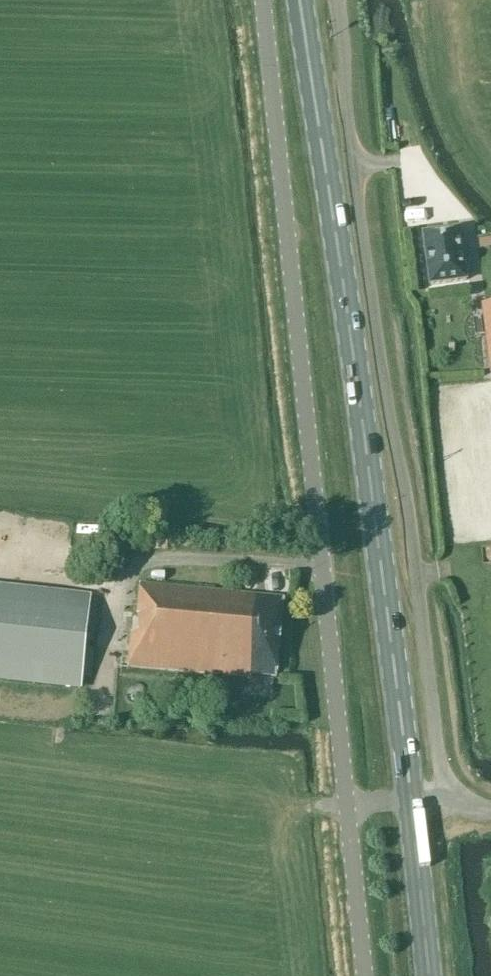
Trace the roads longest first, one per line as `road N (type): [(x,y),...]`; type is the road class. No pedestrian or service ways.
road 1 (unclassified): [(346,807),(263,0)]
road 2 (primary): [(411,800),(300,0)]
road 3 (unclassified): [(337,0),(359,214),(444,797)]
road 4 (primary): [(429,975),(411,800)]
road 5 (unclassified): [(364,975),(346,807)]

